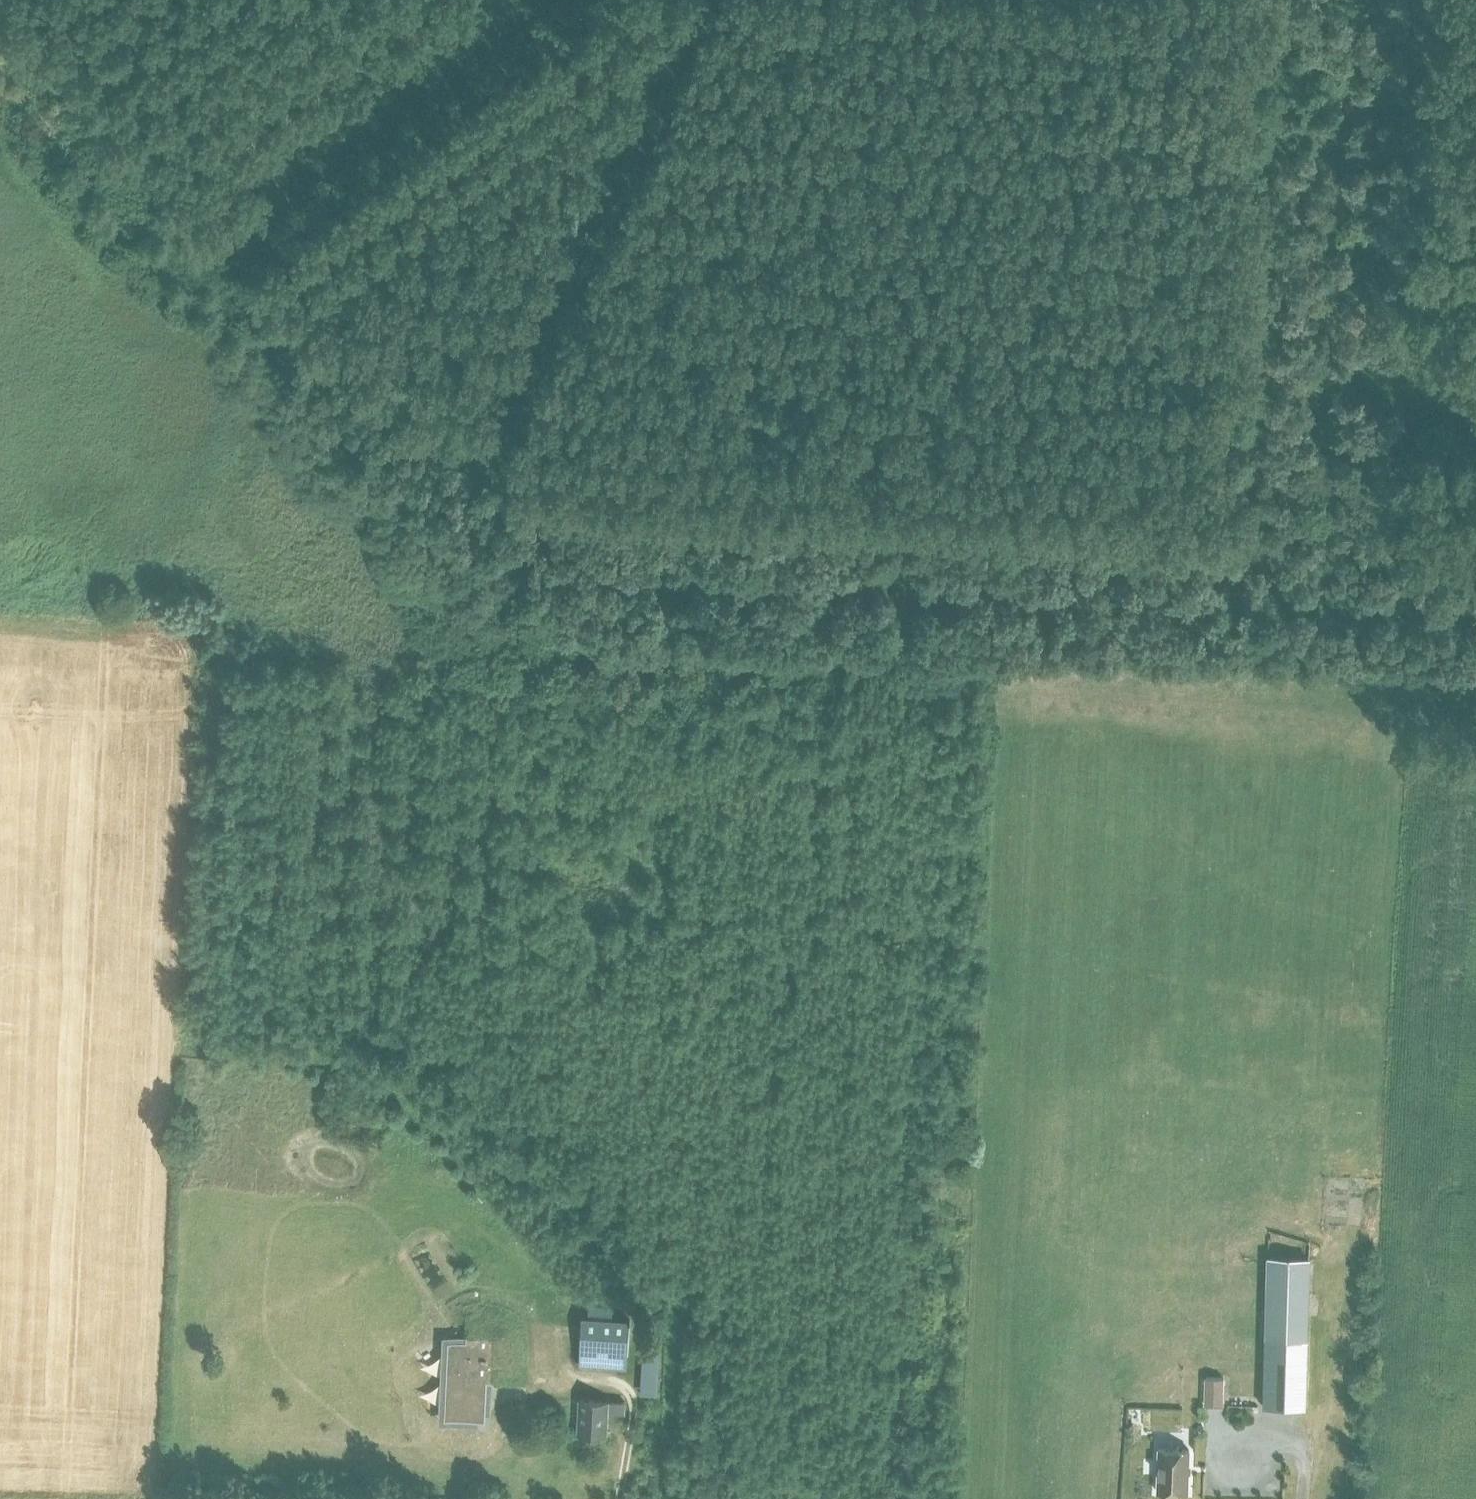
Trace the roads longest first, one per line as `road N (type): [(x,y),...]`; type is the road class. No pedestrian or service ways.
road 1 (track): [(894,585),(649,575),(580,549),(301,295)]
road 2 (track): [(1392,0),(1369,477),(1303,472)]
road 3 (track): [(1303,472),(1308,361),(1251,358),(1270,0)]
road 4 (track): [(301,295),(707,0)]
road 5 (track): [(1251,358),(1242,508),(1223,523),(901,508)]
road 6 (track): [(894,585),(1297,604)]
road 7 (track): [(37,0),(301,295)]
road 8 (track): [(901,508),(516,492)]
road 9 (track): [(1308,361),(1328,0)]
road 10 (track): [(1297,604),(1475,612)]
road 11 (track): [(1475,533),(1388,529),(1368,512),(1369,477)]
road 12 (track): [(1303,472),(1297,604)]

